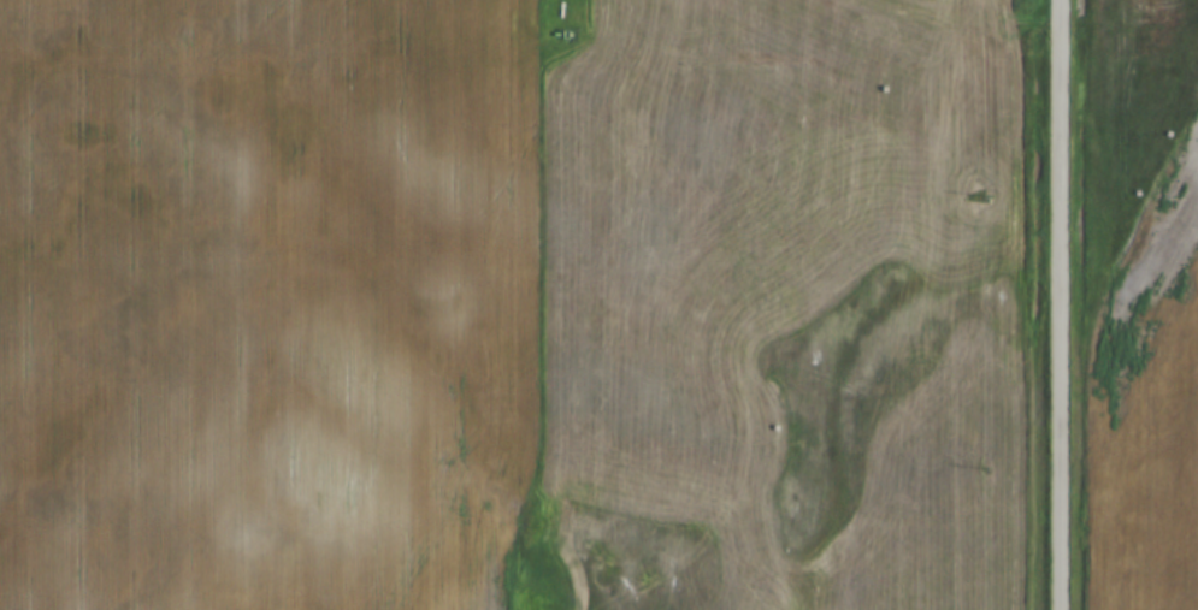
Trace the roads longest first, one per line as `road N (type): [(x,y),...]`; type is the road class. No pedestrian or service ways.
road 1 (tertiary): [(1061,609),(1061,0)]

